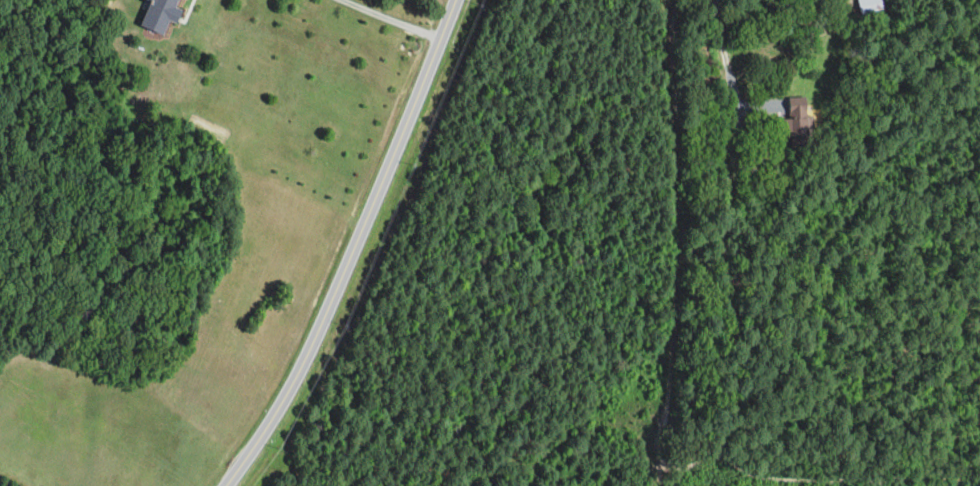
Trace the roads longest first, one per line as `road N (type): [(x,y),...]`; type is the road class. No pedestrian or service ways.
road 1 (residential): [(223,485),(313,340),(454,0)]
road 2 (residential): [(727,0),(733,91),(727,155)]

